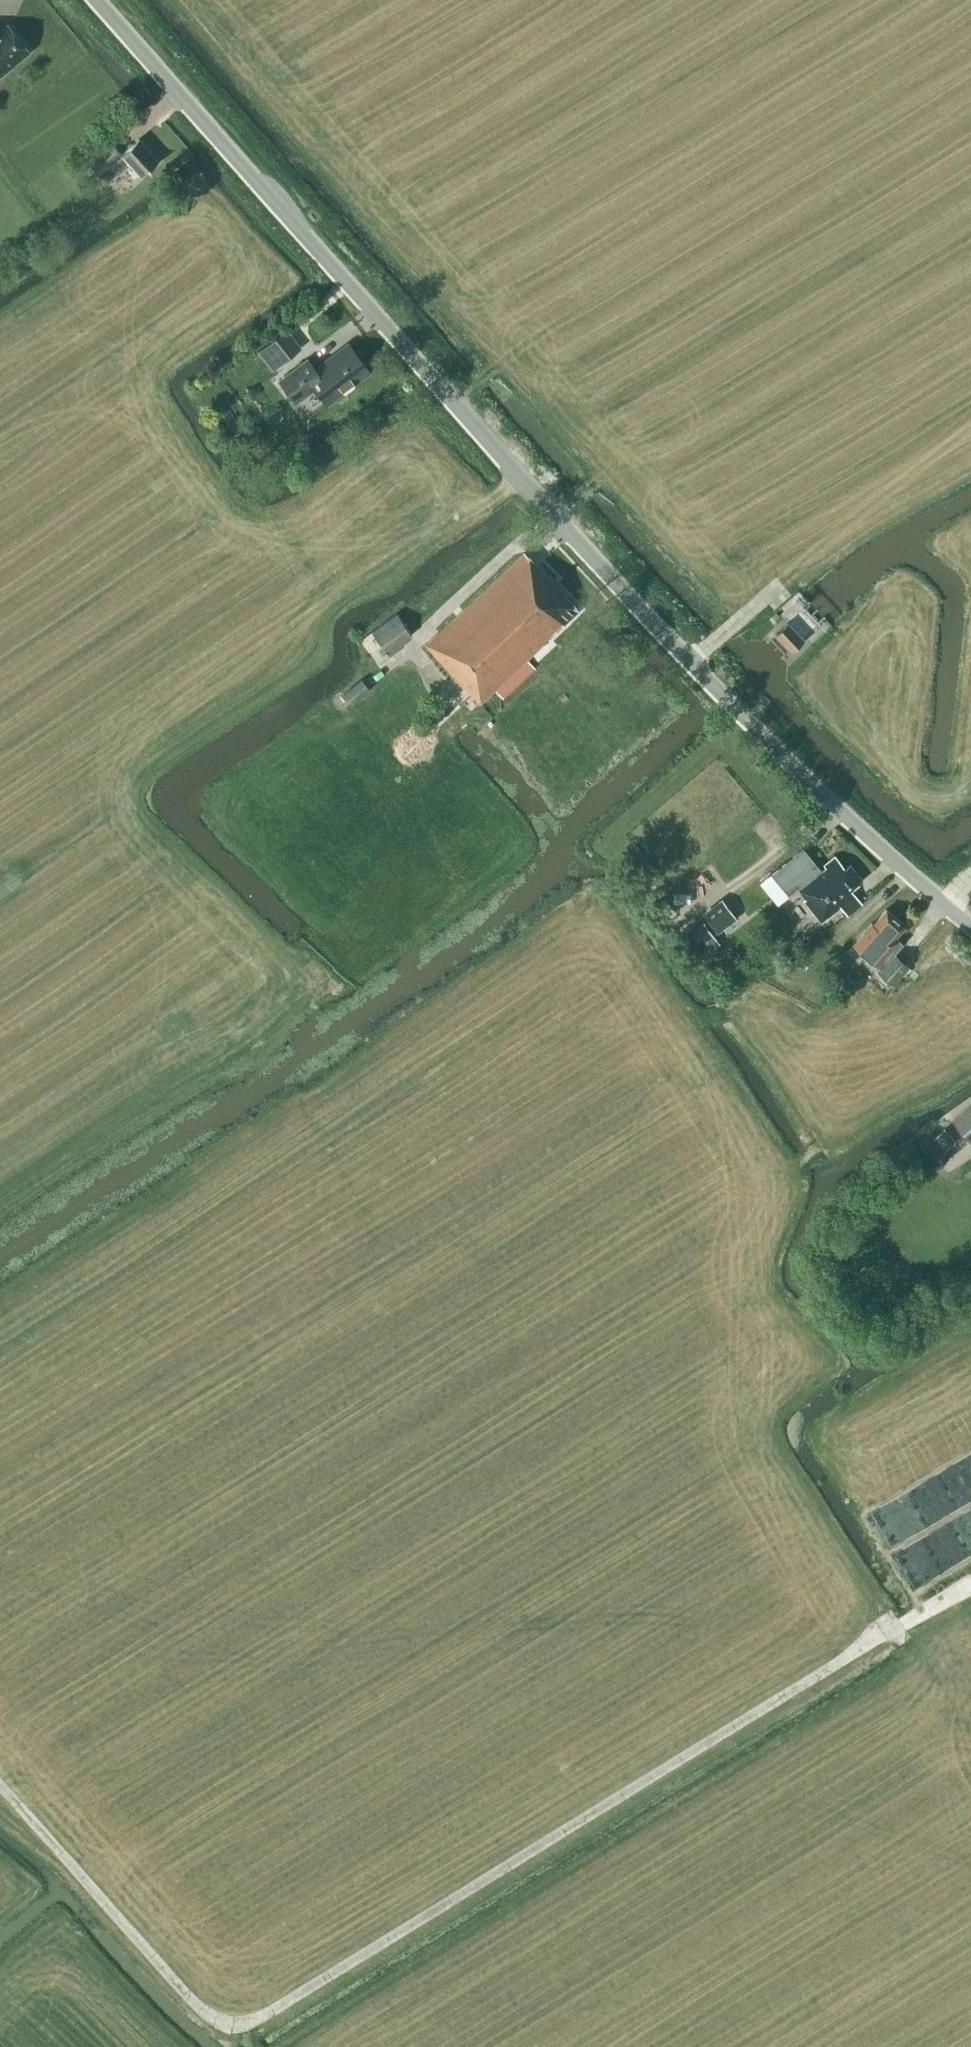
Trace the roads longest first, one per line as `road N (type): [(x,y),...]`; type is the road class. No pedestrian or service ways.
road 1 (unclassified): [(970,927),(747,726),(95,0)]

